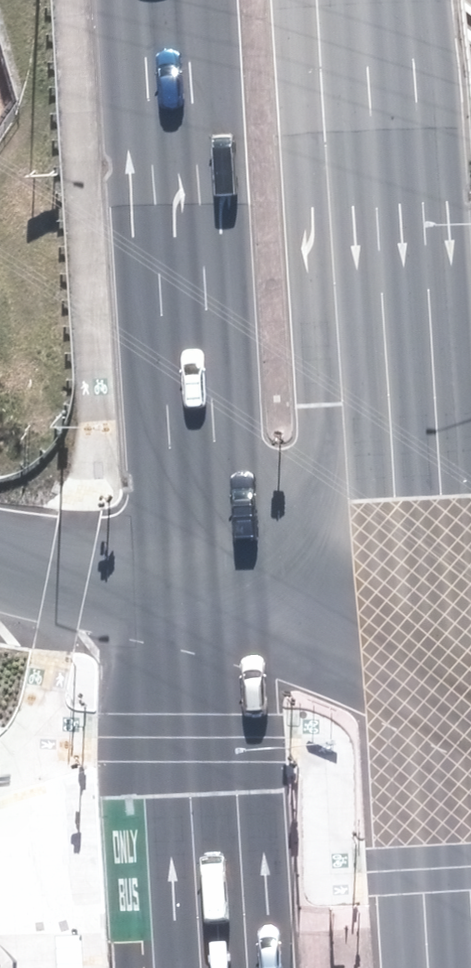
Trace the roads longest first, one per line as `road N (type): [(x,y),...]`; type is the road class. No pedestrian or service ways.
road 1 (primary): [(370,0),(409,672)]
road 2 (primary): [(222,609),(176,0)]
road 3 (primary): [(245,967),(222,609)]
road 4 (primary): [(409,672),(424,967)]
road 5 (motorway): [(222,609),(0,552)]
road 6 (motorway): [(409,672),(222,609)]

